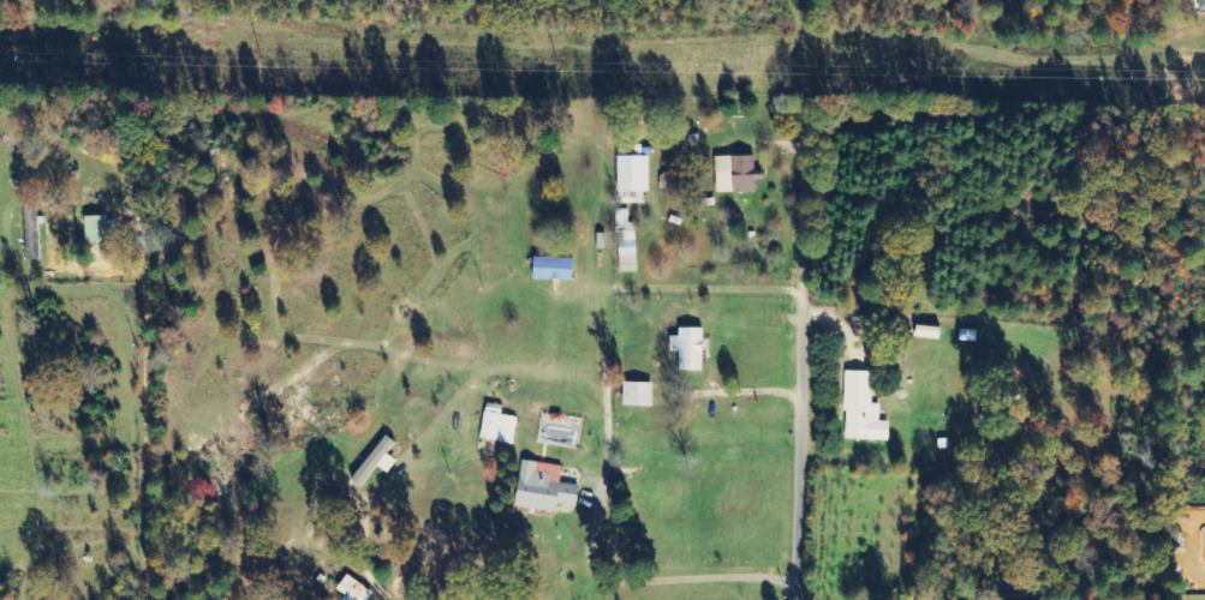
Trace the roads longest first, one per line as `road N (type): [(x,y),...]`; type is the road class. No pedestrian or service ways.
road 1 (residential): [(806,599),(816,100)]

